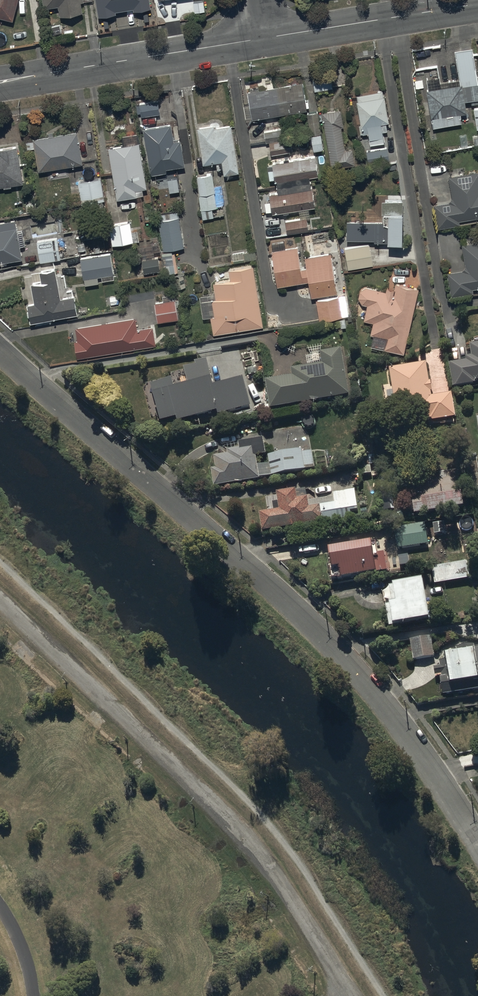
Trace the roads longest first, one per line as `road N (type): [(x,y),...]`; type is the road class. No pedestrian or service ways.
road 1 (residential): [(0,352),(299,613),(397,721),(477,840)]
road 2 (track): [(0,600),(248,840),(352,995)]
road 3 (residential): [(0,84),(265,38)]
road 4 (residential): [(265,38),(477,3)]

